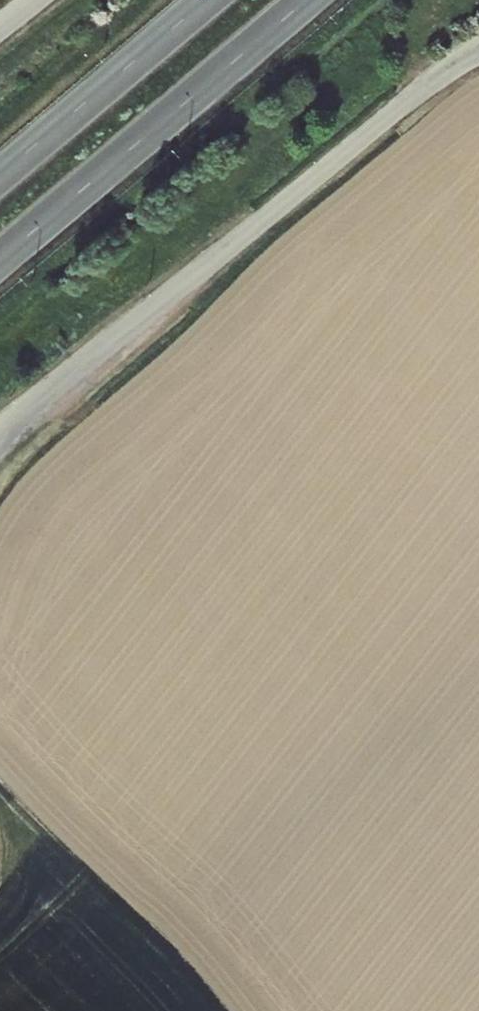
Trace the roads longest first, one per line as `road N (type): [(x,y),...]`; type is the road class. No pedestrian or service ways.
road 1 (tertiary): [(0,435),(478,50)]
road 2 (trunk): [(0,261),(309,0)]
road 3 (trunk): [(207,0),(0,176)]

